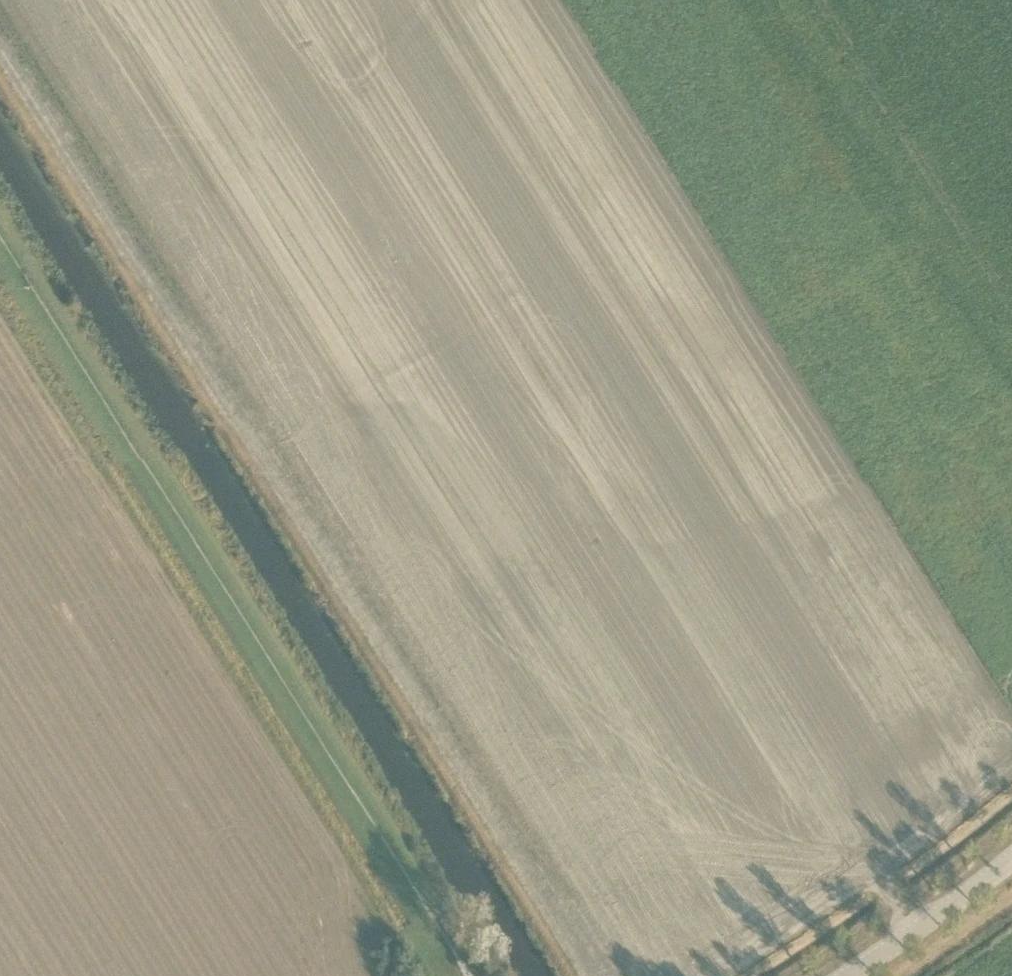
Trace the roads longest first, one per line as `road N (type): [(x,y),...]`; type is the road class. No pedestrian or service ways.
road 1 (tertiary): [(846,975),(1011,857)]

